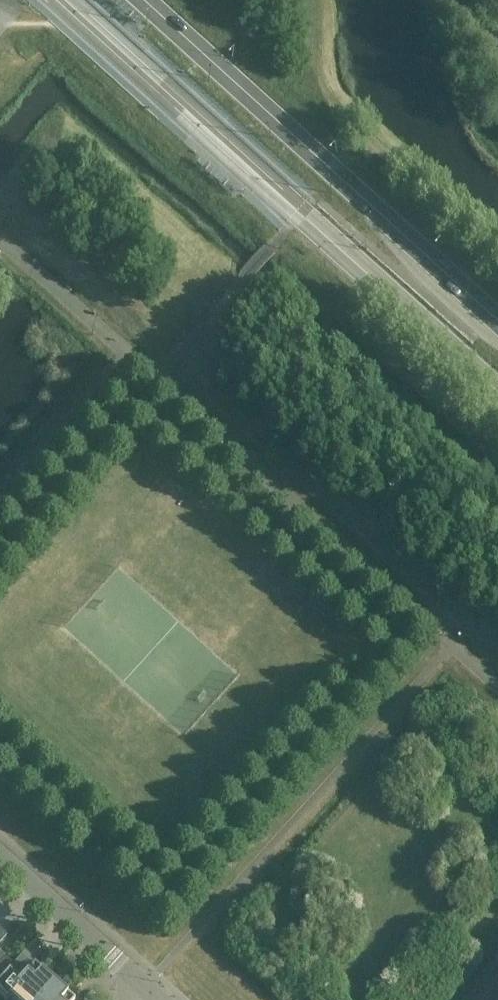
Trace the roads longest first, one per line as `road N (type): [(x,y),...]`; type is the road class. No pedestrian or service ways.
road 1 (secondary): [(497,323),(138,0)]
road 2 (residential): [(146,986),(0,859)]

